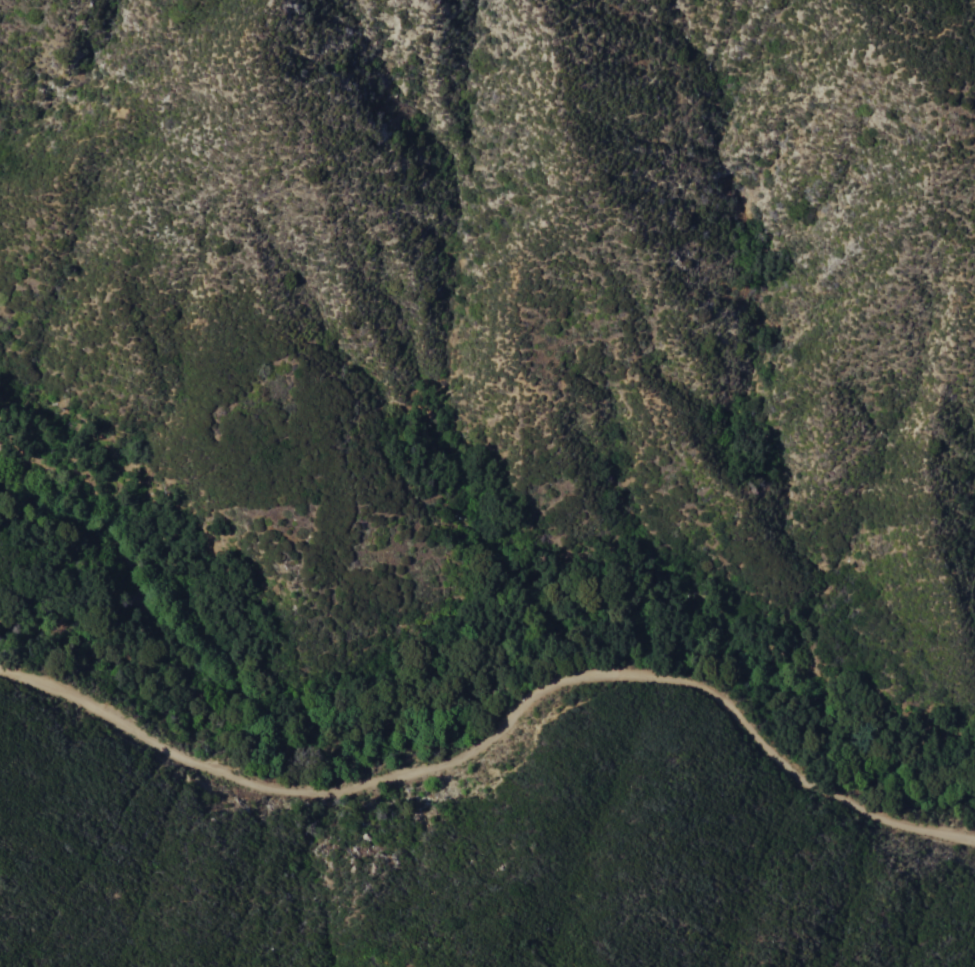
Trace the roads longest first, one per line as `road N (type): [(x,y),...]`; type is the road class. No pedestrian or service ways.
road 1 (track): [(0,672),(204,771),(324,789),(422,771),(499,740),(531,695),(611,672),(717,697),(777,761),(830,798),(887,822),(974,840)]

